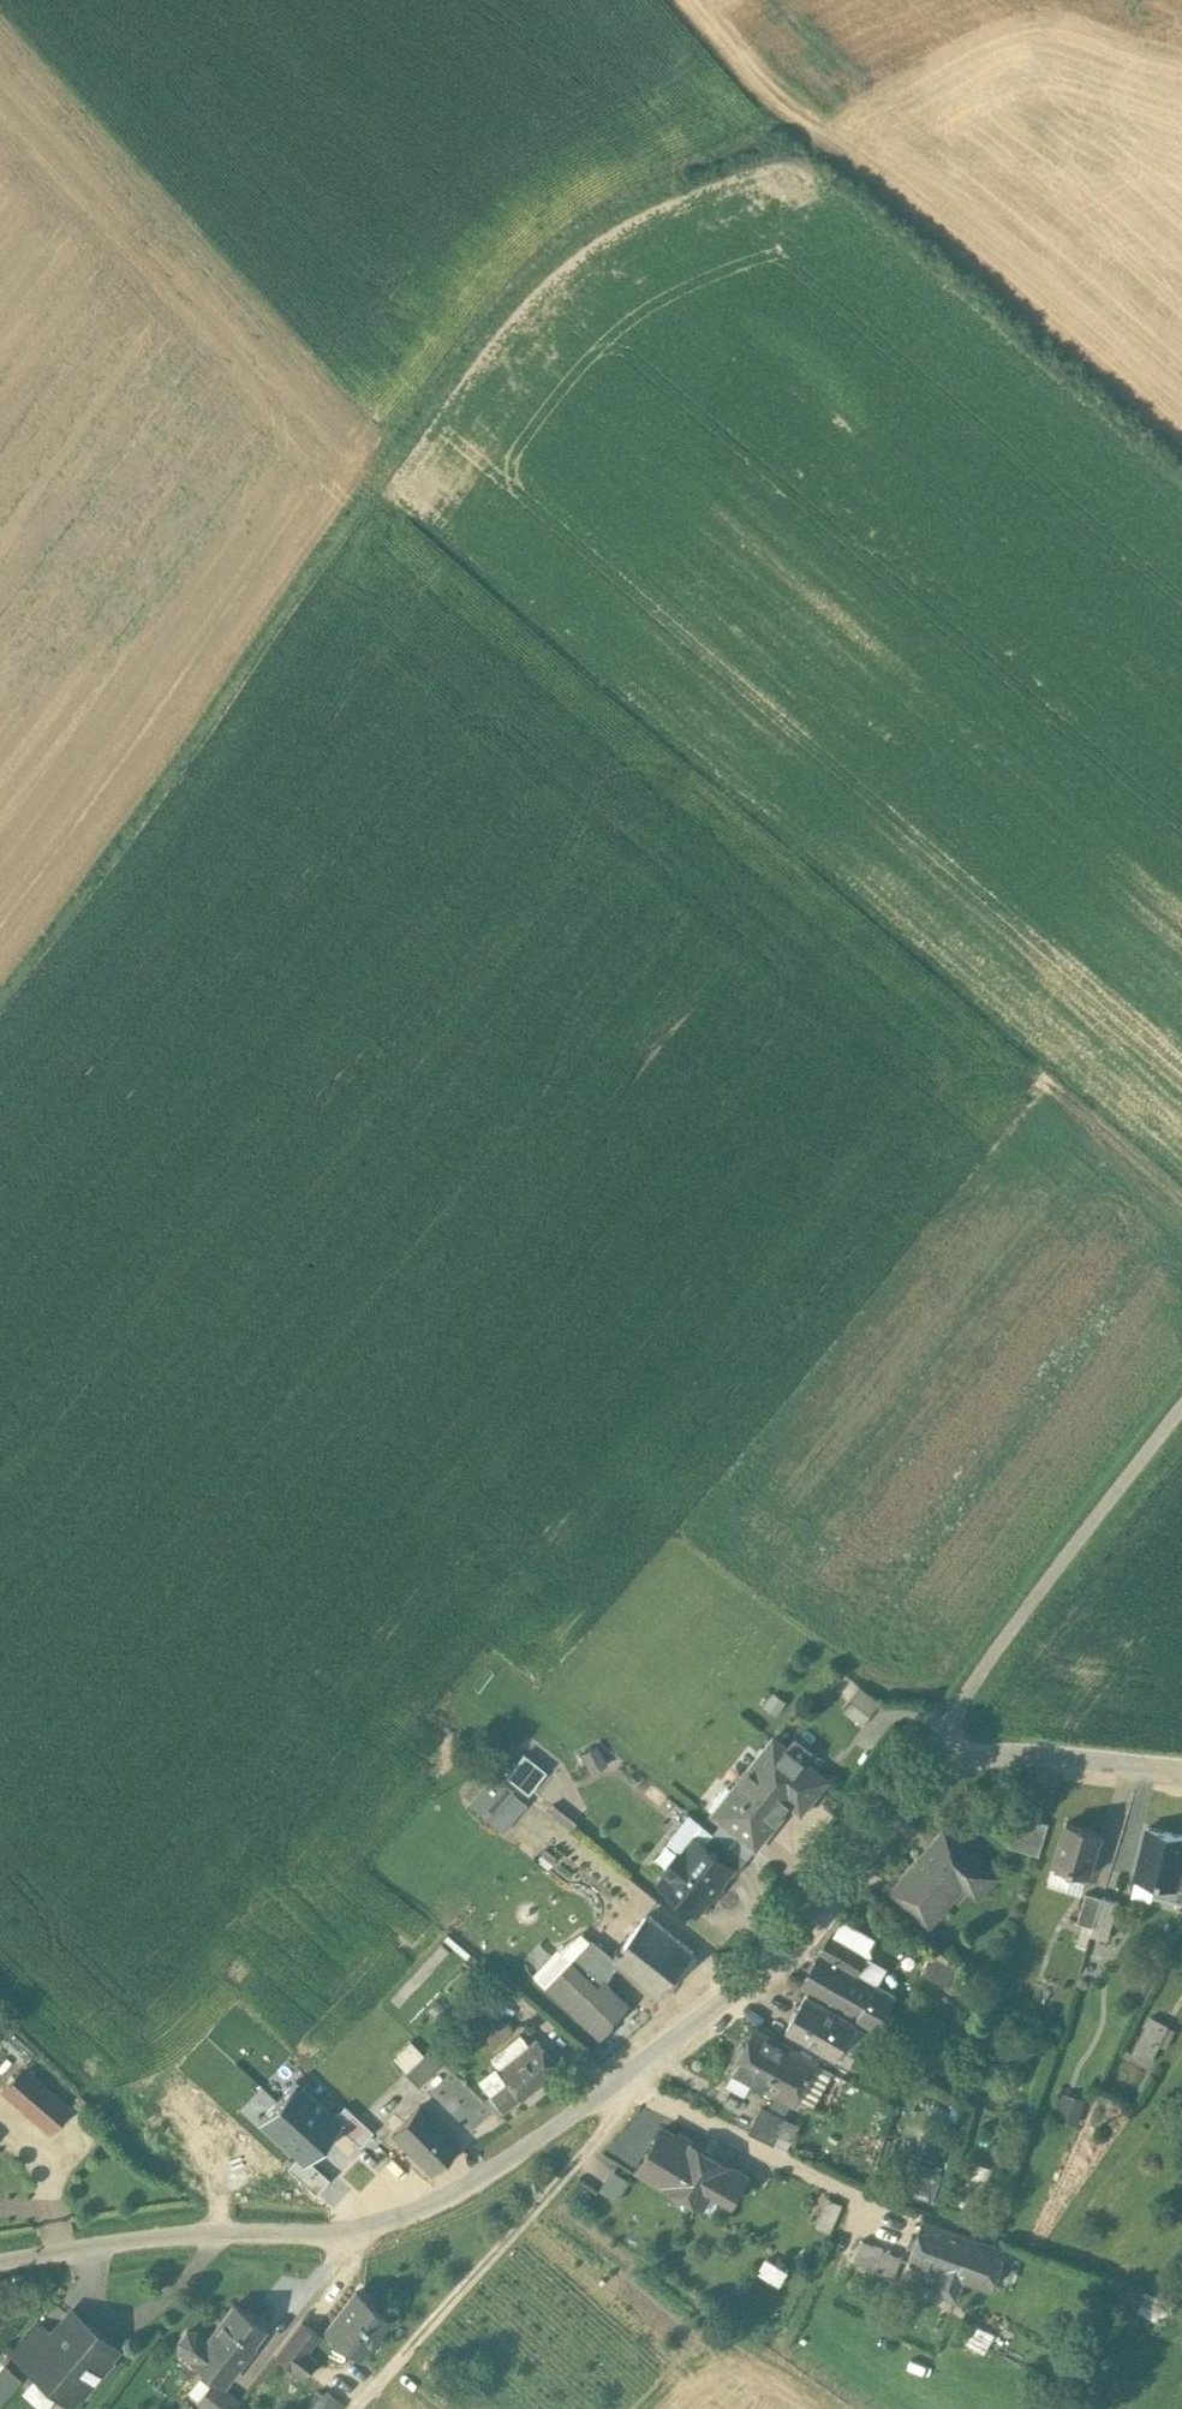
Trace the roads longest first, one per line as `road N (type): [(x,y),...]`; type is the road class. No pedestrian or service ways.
road 1 (unclassified): [(0,2262),(195,2229),(347,2230),(410,2216),(492,2174),(772,1956),(951,1757)]
road 2 (residential): [(1181,1411),(964,1699),(951,1757)]
road 3 (unclassified): [(951,1757),(1181,1769)]

